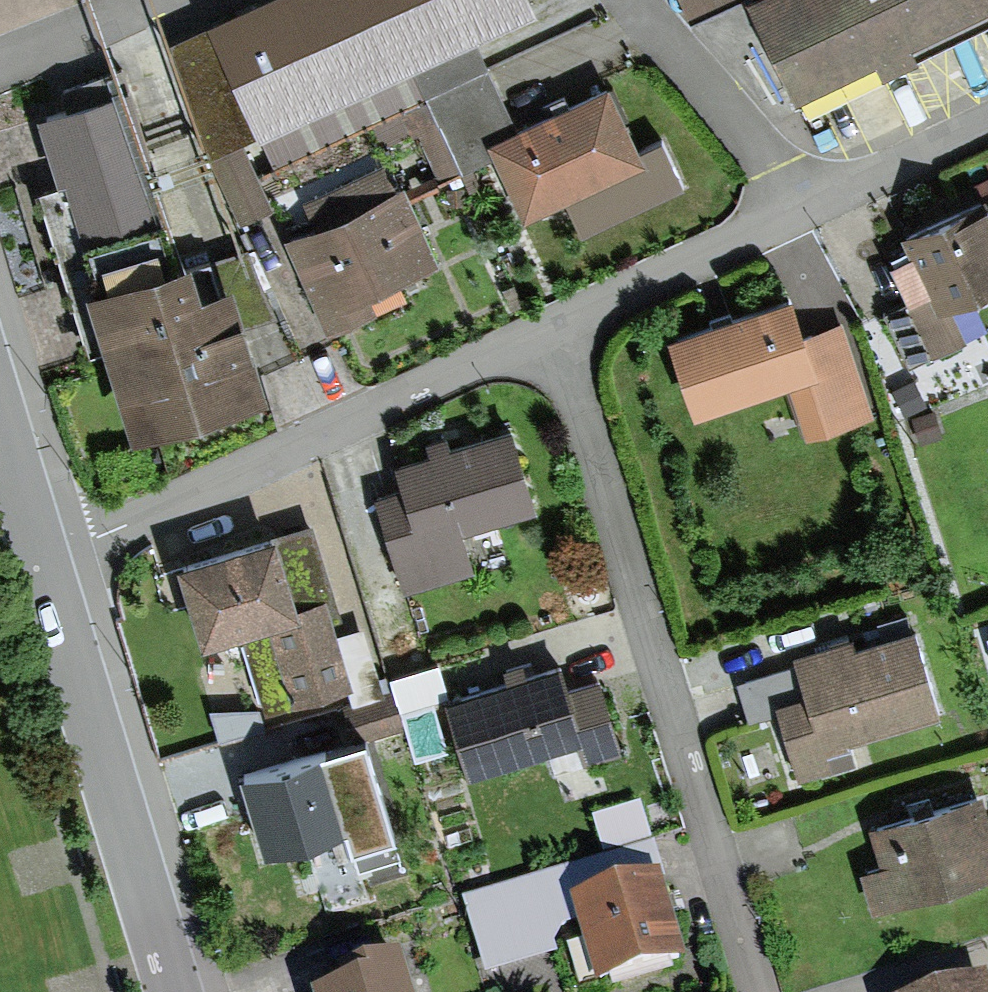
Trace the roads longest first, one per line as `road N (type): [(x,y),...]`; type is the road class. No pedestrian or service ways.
road 1 (residential): [(754,991),(551,330)]
road 2 (residential): [(45,553),(93,539),(551,330)]
road 3 (residential): [(551,330),(987,124)]
road 4 (tertiary): [(45,553),(174,991)]
road 5 (tertiary): [(0,405),(45,553)]

